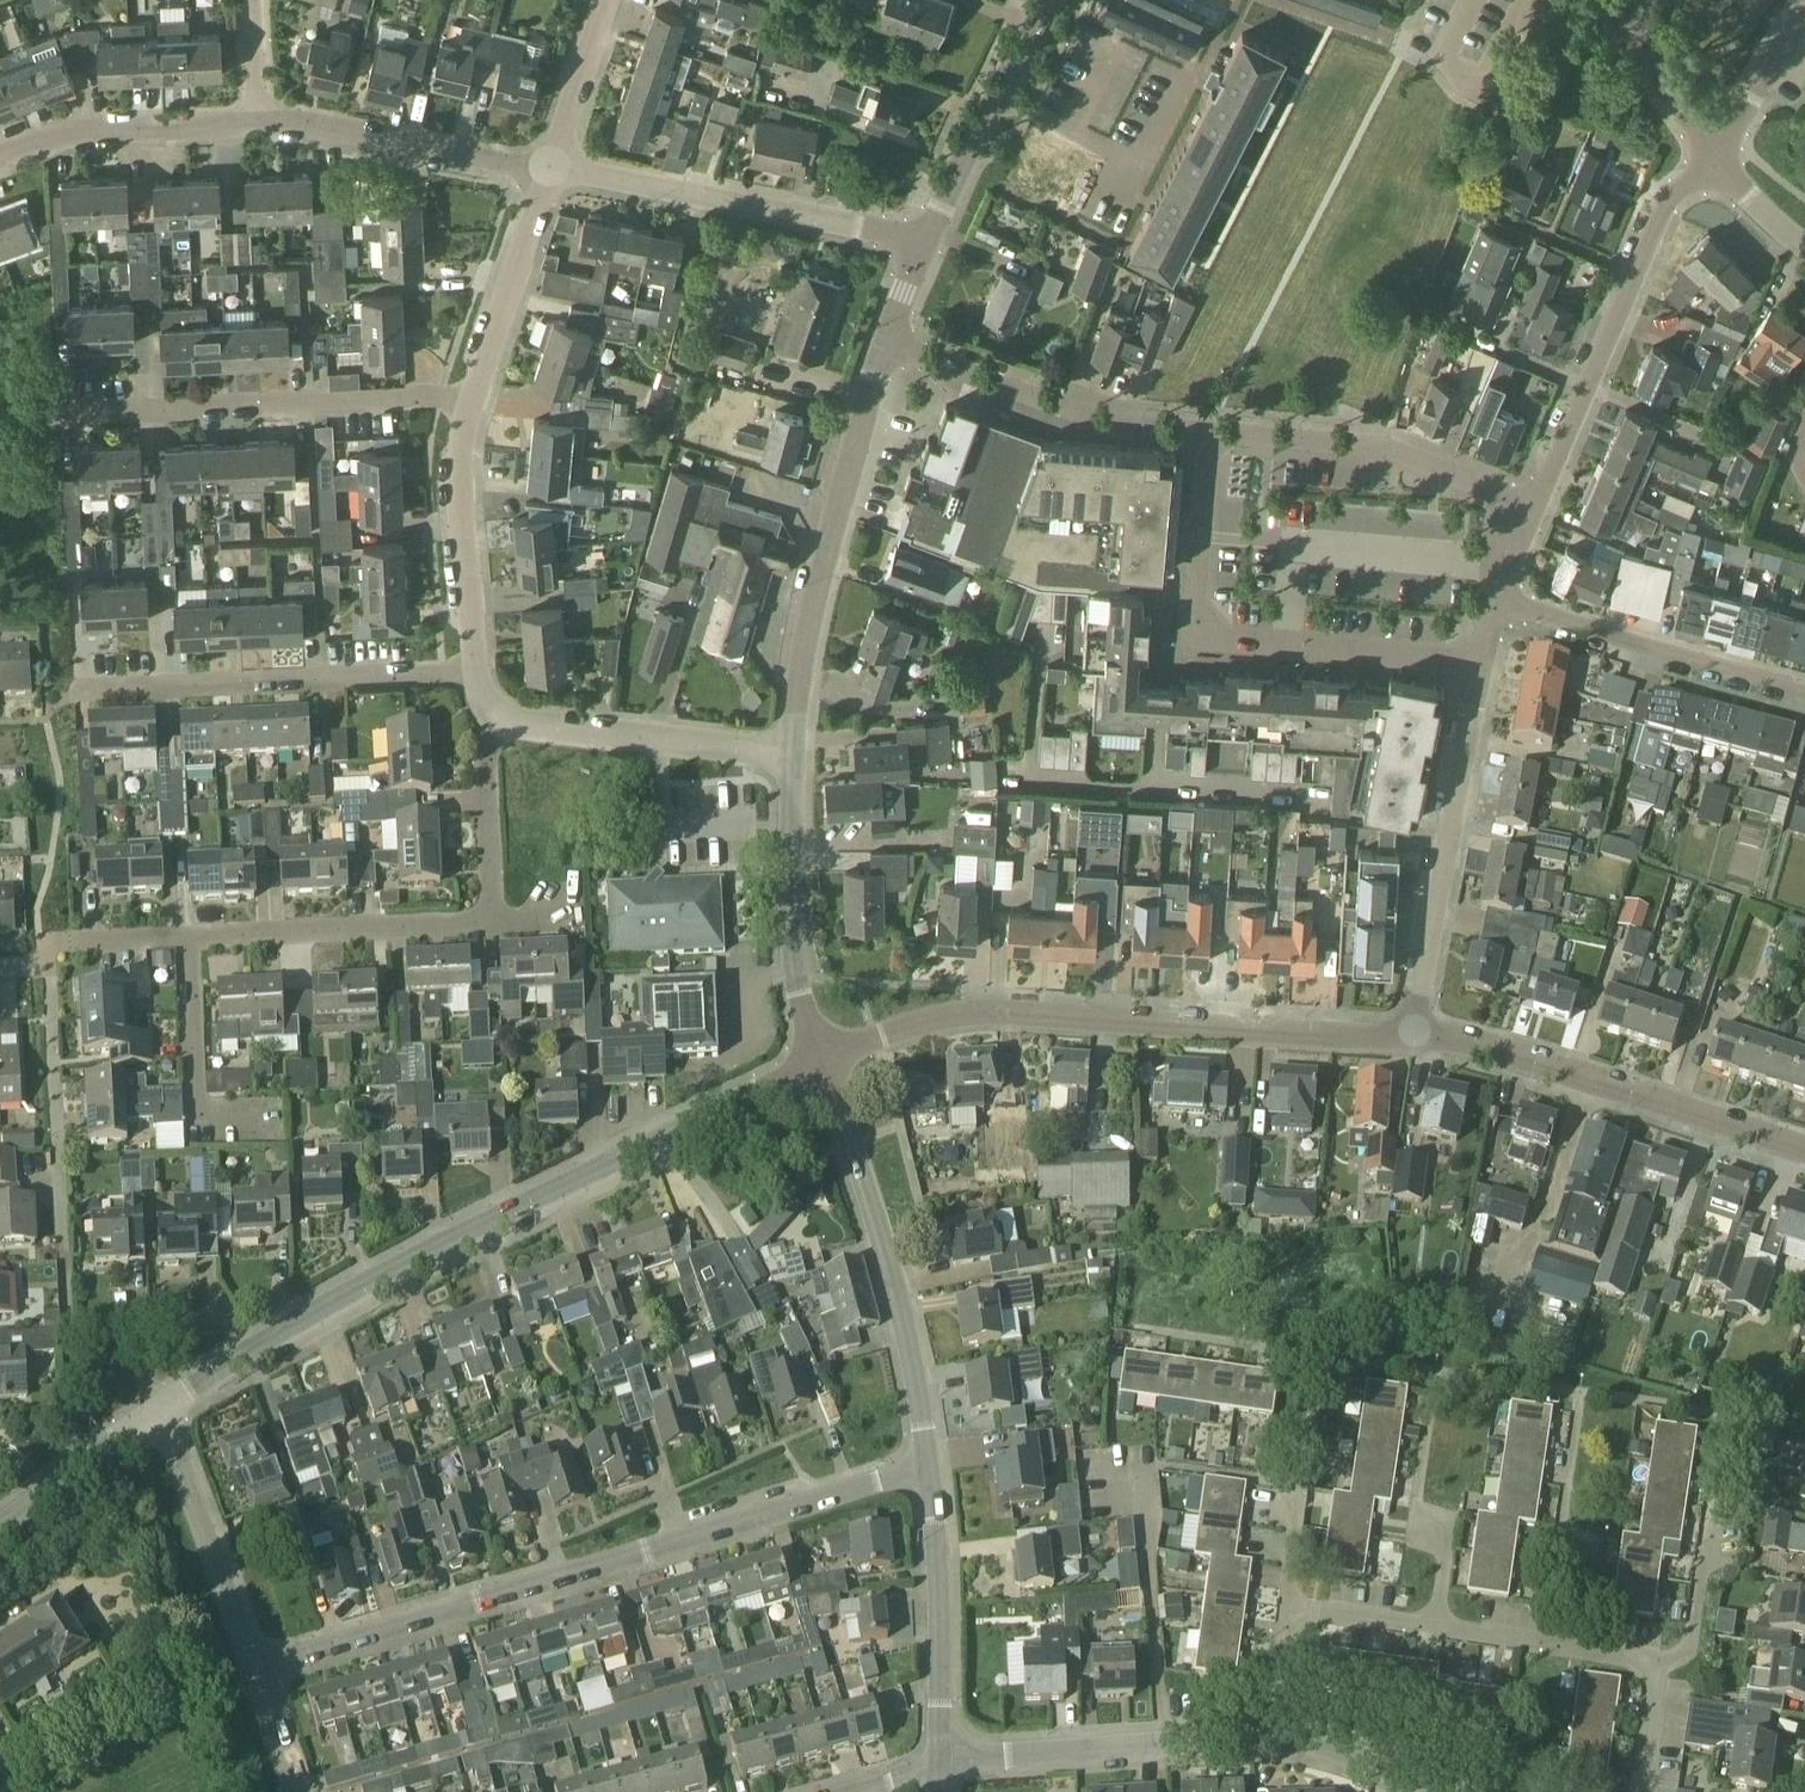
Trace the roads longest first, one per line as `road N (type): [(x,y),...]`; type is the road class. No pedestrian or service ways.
road 1 (residential): [(162,1410),(333,1301),(463,1232),(820,1061)]
road 2 (residential): [(258,1674),(927,1466)]
road 3 (residential): [(820,1061),(924,1021),(970,1013),(1415,1034)]
road 4 (residential): [(1642,1791),(1654,1701),(1626,1657),(1319,1611),(1300,1616),(1286,1637),(1276,1735)]
road 5 (residential): [(1482,665),(1226,642),(1203,633),(1196,606),(1209,431)]
road 6 (tertiary): [(792,754),(798,668),(817,583),(889,342)]
road 7 (tertiary): [(927,1466),(915,1371),(884,1253),(820,1061)]
road 8 (residential): [(1415,1034),(1462,1039),(1804,1153)]
road 9 (residential): [(474,399),(73,419)]
road 10 (residential): [(1535,510),(1659,218),(1714,157)]
road 11 (residential): [(94,951),(491,927)]
road 12 (residential): [(92,694),(475,674)]
road 13 (residential): [(924,244),(549,168)]
road 14 (residential): [(1415,1034),(1482,665)]
road 15 (residential): [(1535,510),(1376,448),(1209,431)]
road 16 (residential): [(1209,431),(1107,422),(889,342)]
road 17 (residential): [(75,1473),(60,1152)]
road 18 (residential): [(1497,602),(1804,685)]
road 19 (tertiary): [(820,1061),(795,952),(792,754)]
road 20 (tertiary): [(945,1762),(927,1466)]
road 21 (residential): [(792,754),(502,718)]
road 22 (residential): [(549,168),(260,125)]
road 23 (residential): [(1167,1746),(1137,1463)]
road 24 (residential): [(258,1674),(162,1410)]
road 25 (residential): [(475,674),(466,445),(474,399)]
road 26 (tertiary): [(924,244),(1051,0)]
road 27 (residential): [(260,125),(160,121),(86,131),(0,159)]
road 28 (residential): [(474,399),(549,168)]
road 29 (residential): [(1167,1746),(945,1762)]
road 30 (residential): [(491,927),(485,749),(502,718)]
road 31 (residential): [(1714,157),(1616,0)]
road 32 (residential): [(549,168),(605,0)]
road 33 (residential): [(1714,157),(1804,17)]
road 34 (residential): [(1430,1791),(1327,1745),(1276,1735)]
road 35 (residential): [(1804,246),(1714,157)]
road 36 (residential): [(260,125),(249,0)]
road 37 (residential): [(303,1791),(258,1674)]

